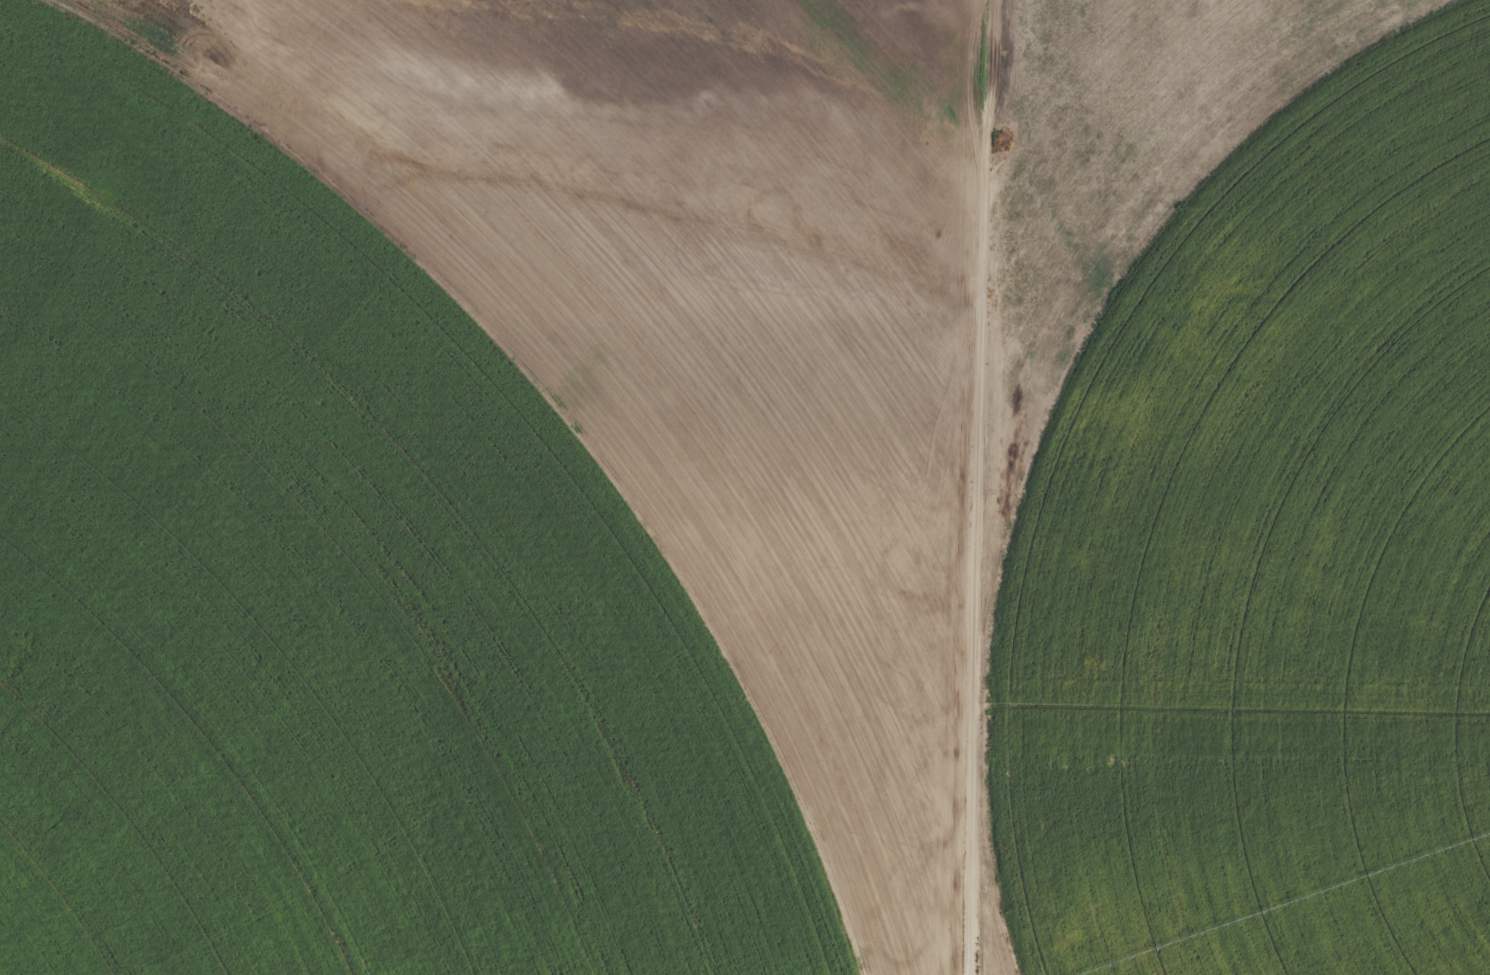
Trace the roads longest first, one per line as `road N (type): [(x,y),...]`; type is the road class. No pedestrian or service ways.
road 1 (residential): [(974,974),(989,0)]

